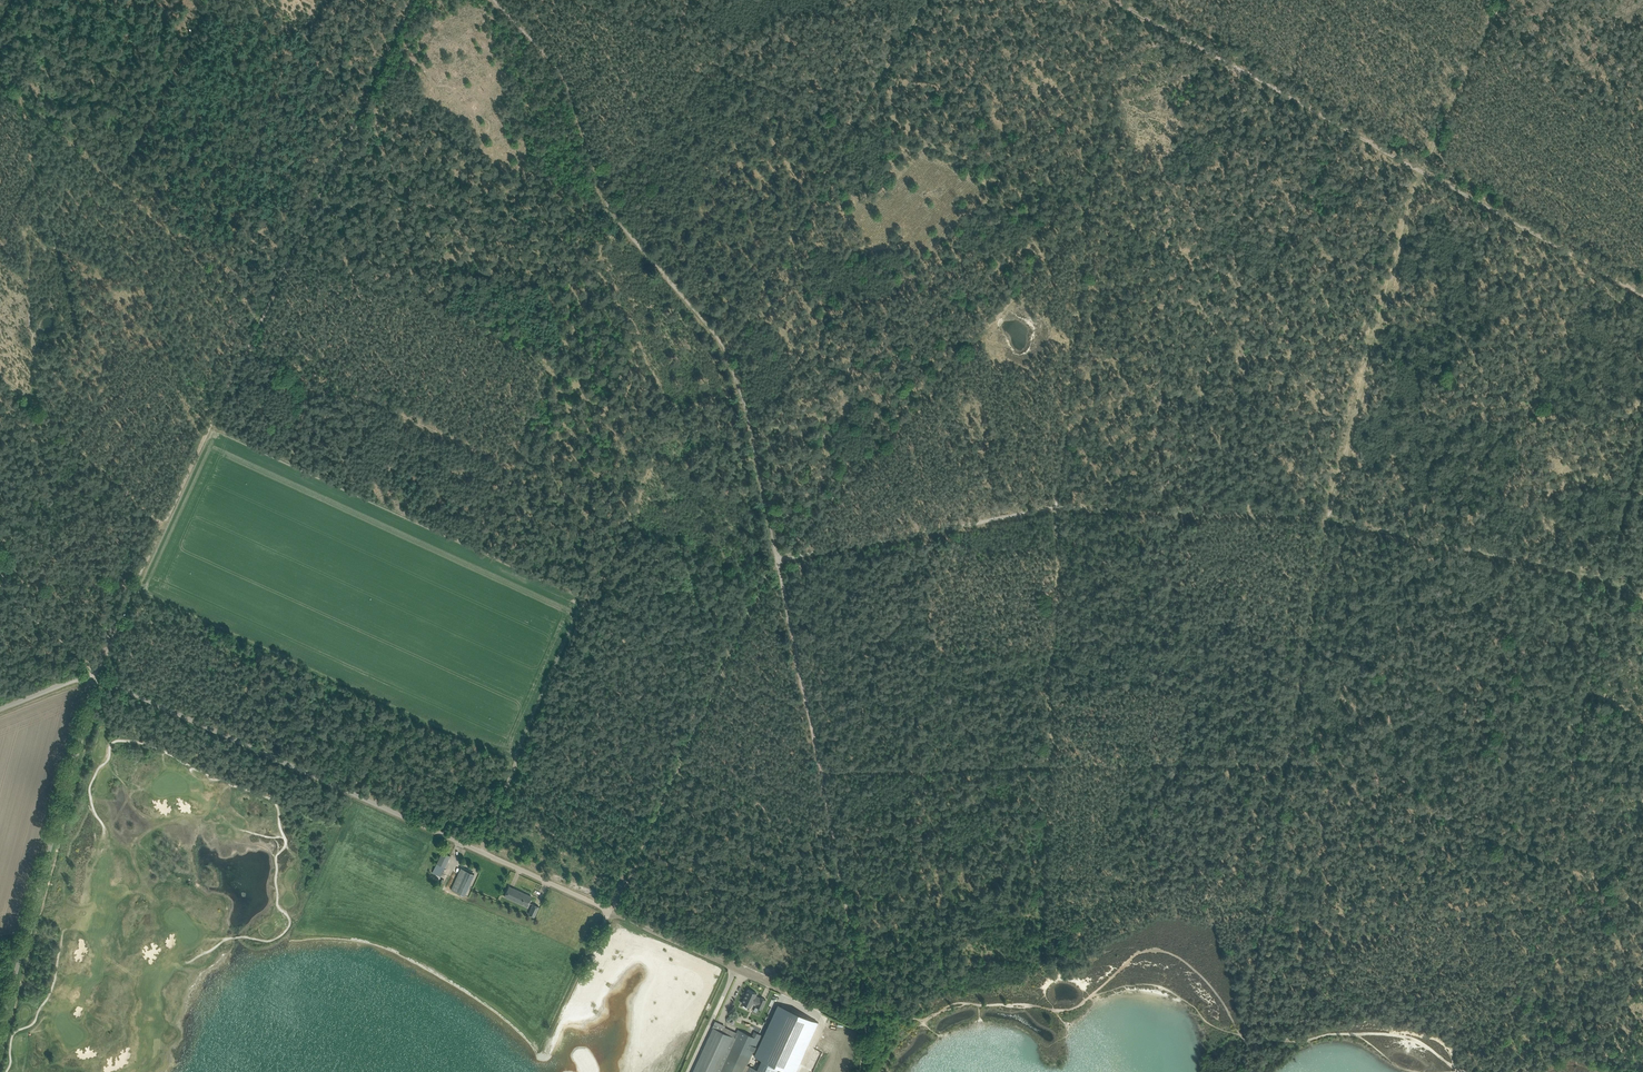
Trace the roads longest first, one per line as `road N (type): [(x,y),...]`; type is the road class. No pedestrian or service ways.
road 1 (track): [(776,560),(1089,210),(1374,340),(1642,445)]
road 2 (track): [(865,1008),(921,1020),(965,1003),(1074,1009),(1132,957),(1156,951),(1195,970),(1251,1042),(1402,1035),(1467,1071)]
road 3 (track): [(94,674),(365,92)]
road 4 (track): [(744,413),(865,1008)]
road 5 (track): [(1115,0),(1642,294)]
road 6 (unclassified): [(611,911),(94,674)]
road 7 (track): [(776,560),(1056,509),(1327,519)]
road 8 (track): [(927,0),(727,347),(740,400)]
road 9 (track): [(495,0),(561,75),(602,199),(727,347)]
road 10 (track): [(776,560),(611,911)]
road 11 (unclassified): [(94,674),(0,1036)]
road 12 (track): [(1327,519),(1420,171)]
road 13 (track): [(577,0),(857,122)]
road 14 (track): [(1327,519),(1609,581)]
road 15 (track): [(0,79),(22,100),(45,235),(135,285)]
road 16 (track): [(1056,509),(1048,765)]
road 17 (track): [(820,772),(1048,765)]
road 18 (track): [(611,911),(806,999)]
road 19 (track): [(259,317),(116,184)]
road 20 (track): [(549,1044),(611,911)]
road 21 (track): [(1609,581),(1642,447)]
road 22 (track): [(94,674),(0,590)]
road 23 (track): [(787,818),(678,766)]

